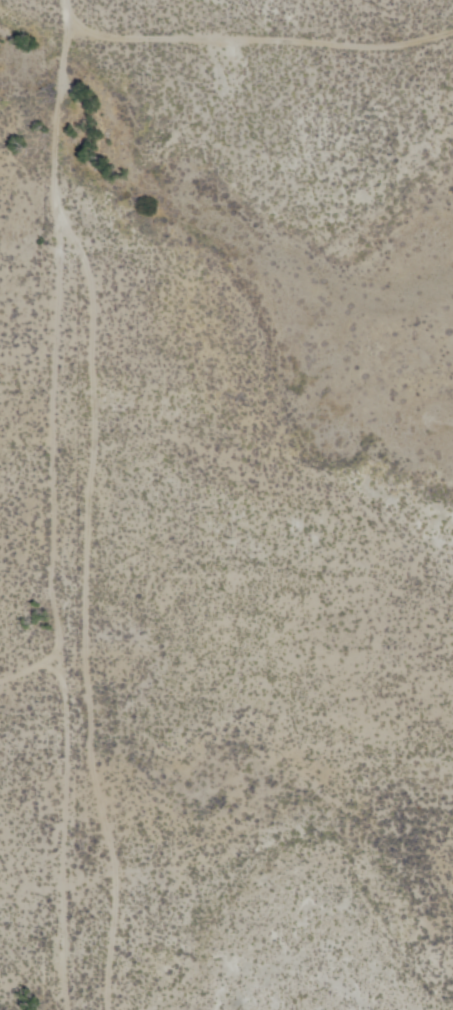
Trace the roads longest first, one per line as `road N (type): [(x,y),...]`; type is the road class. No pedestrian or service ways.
road 1 (track): [(116,1009),(122,868),(98,751),(94,656),(99,293),(92,263),(73,240),(62,175),(75,0)]
road 2 (track): [(77,1009),(72,701),(49,598)]
road 3 (track): [(49,598),(62,438),(63,198)]
road 4 (track): [(452,32),(399,44),(78,29)]

